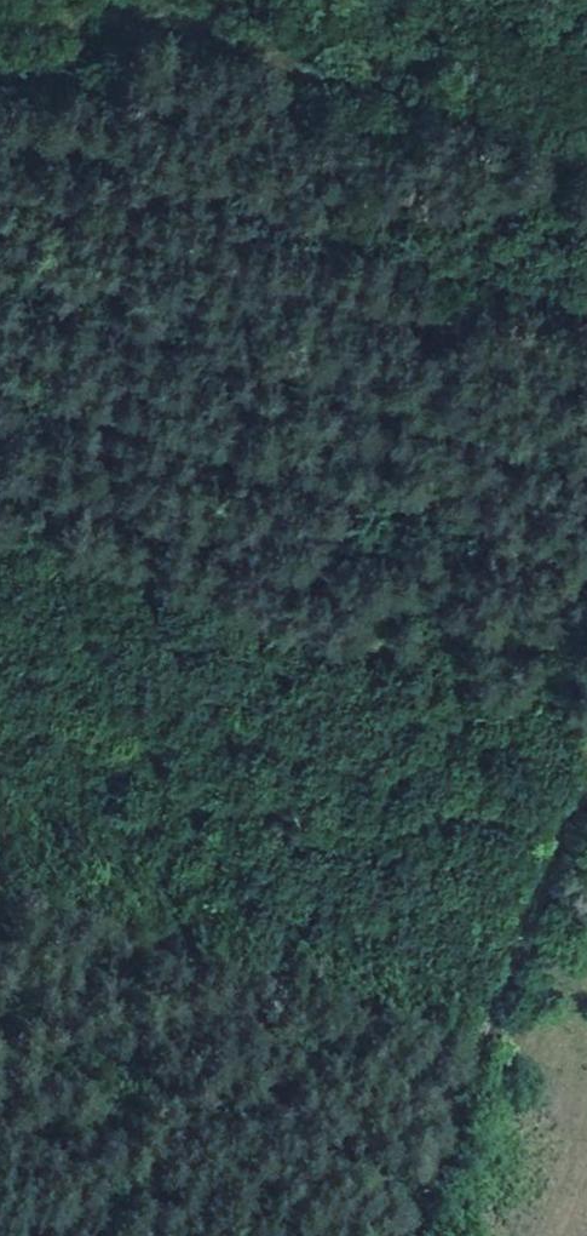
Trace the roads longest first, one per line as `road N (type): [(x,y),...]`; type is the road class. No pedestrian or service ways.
road 1 (track): [(411,1235),(586,804)]

